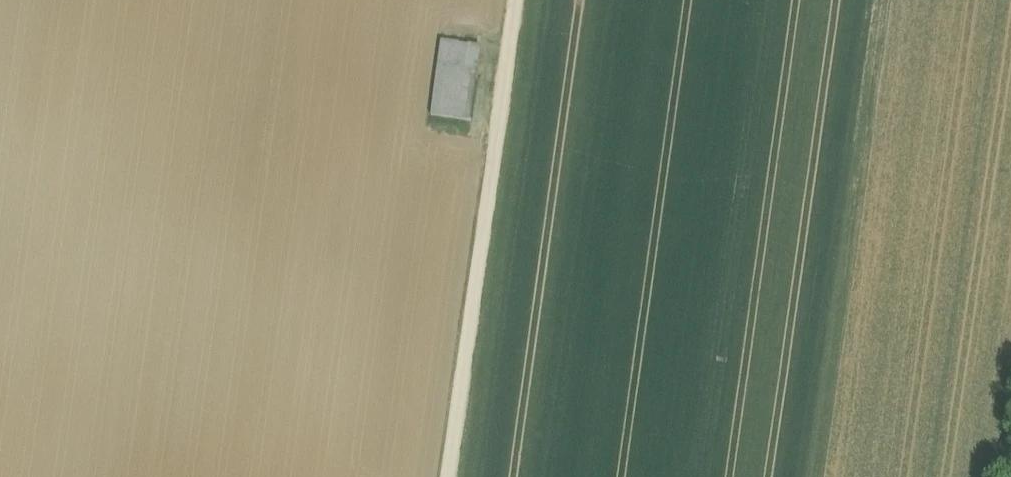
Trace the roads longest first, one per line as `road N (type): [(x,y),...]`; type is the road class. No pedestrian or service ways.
road 1 (track): [(448,476),(515,0)]

